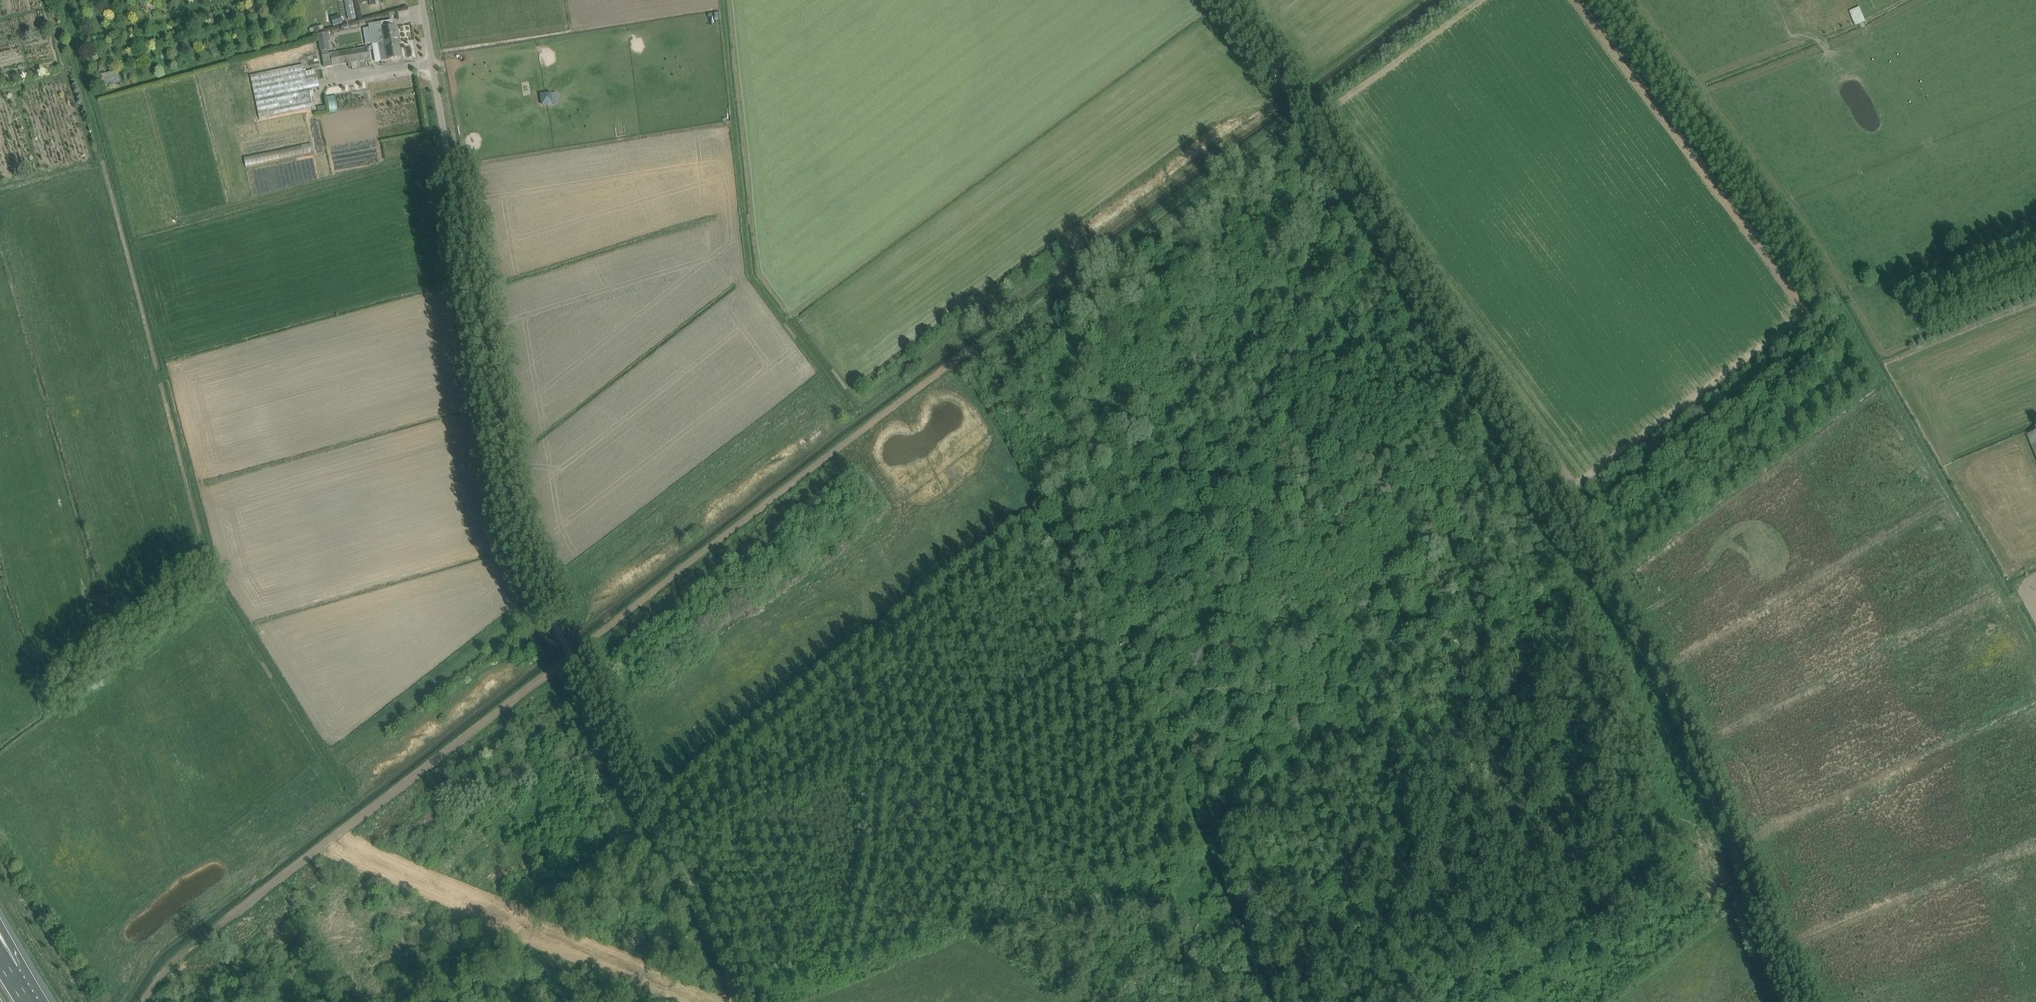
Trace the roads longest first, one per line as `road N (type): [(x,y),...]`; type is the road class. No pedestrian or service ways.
road 1 (unclassified): [(759,1001),(516,540),(422,0)]
road 2 (track): [(1798,1001),(1666,688),(1373,210),(1300,106)]
road 3 (track): [(1300,106),(1223,0)]

